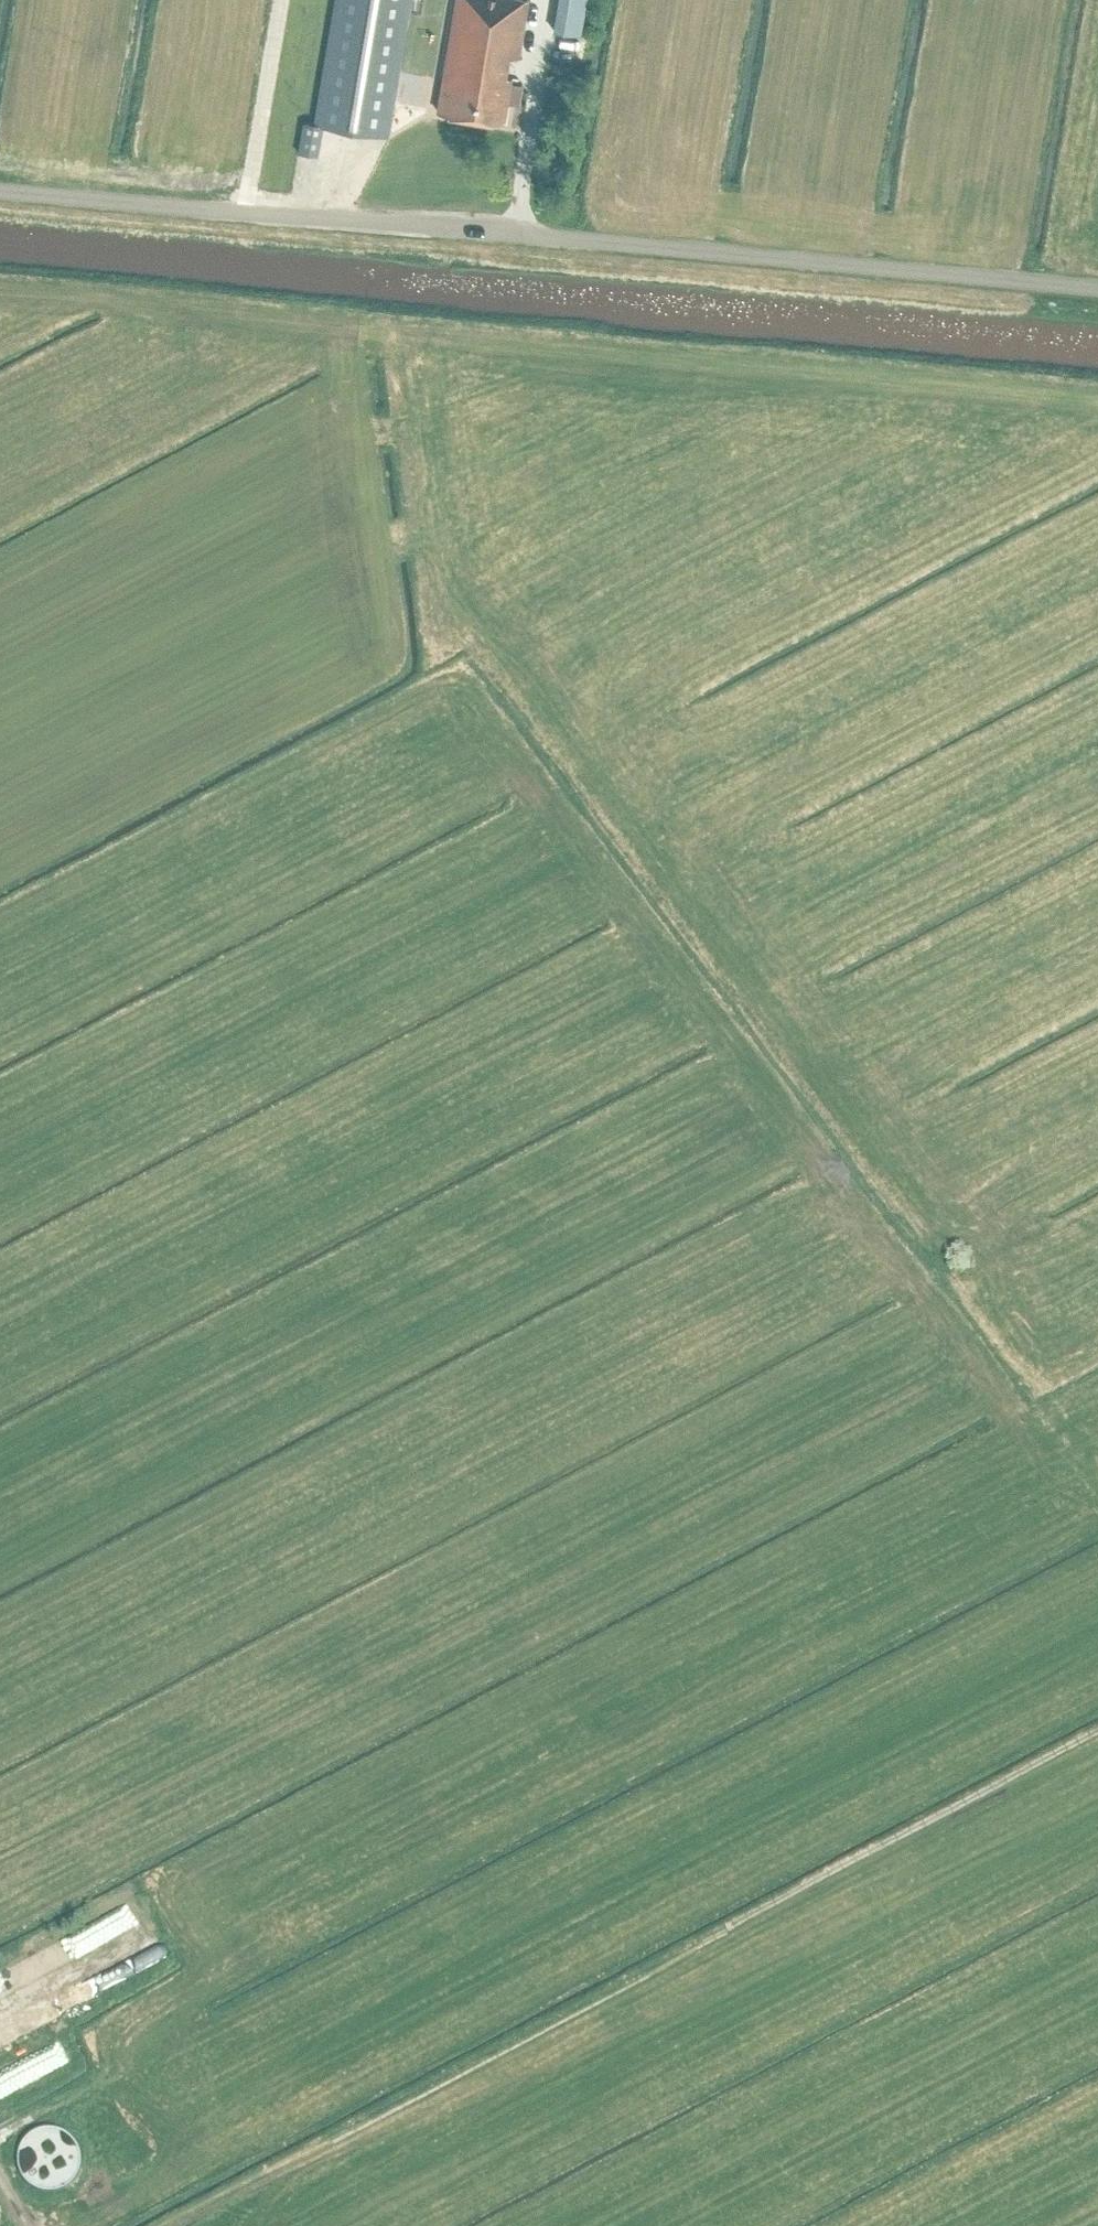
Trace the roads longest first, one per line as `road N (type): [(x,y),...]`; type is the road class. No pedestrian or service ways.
road 1 (unclassified): [(1097,288),(0,187)]
road 2 (track): [(423,444),(443,228)]

